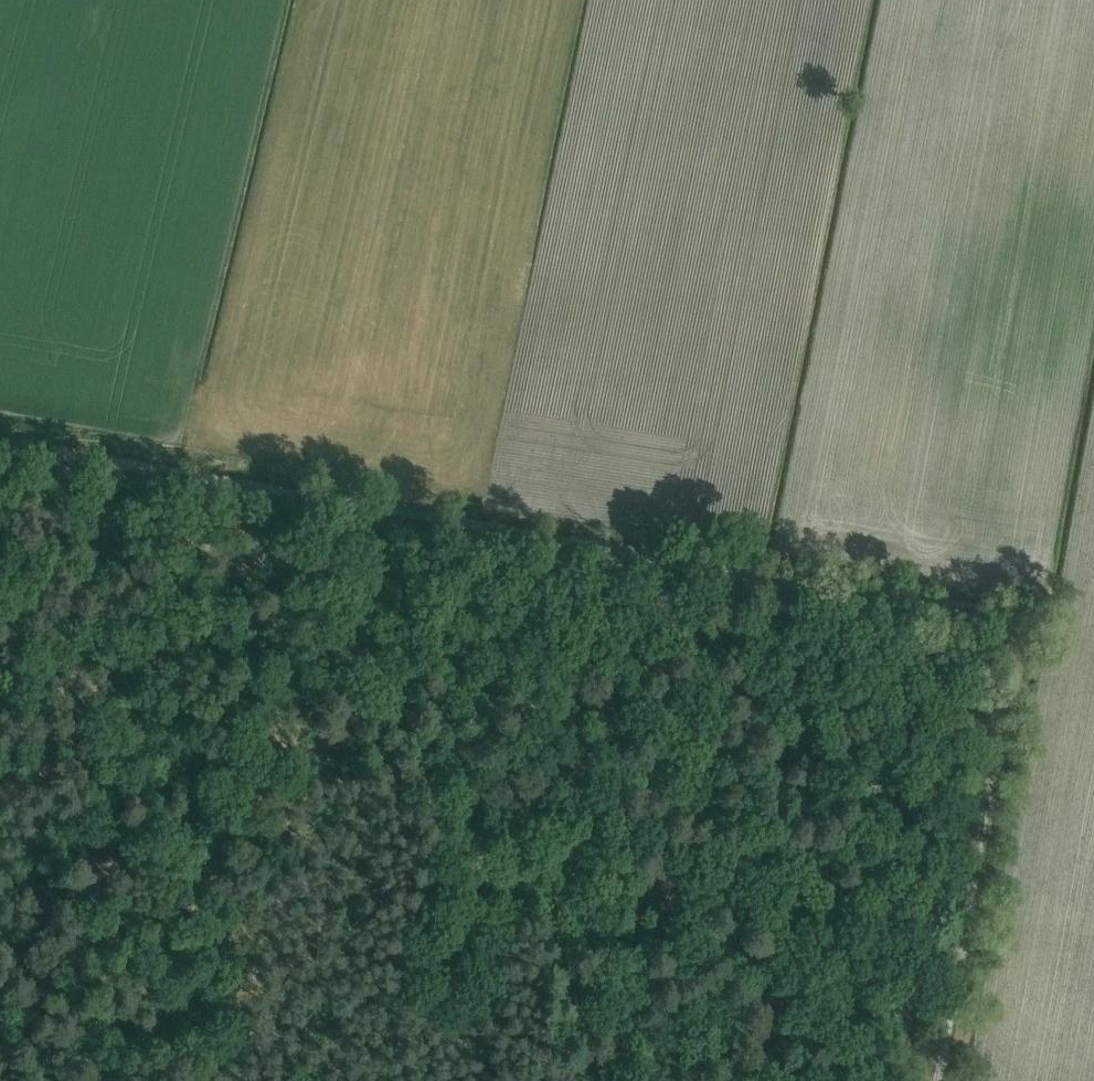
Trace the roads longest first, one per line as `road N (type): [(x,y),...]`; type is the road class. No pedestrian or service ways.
road 1 (track): [(494,531),(1010,616),(927,1080)]
road 2 (track): [(575,1080),(593,979),(514,813),(494,531)]
road 3 (track): [(494,531),(0,440)]

